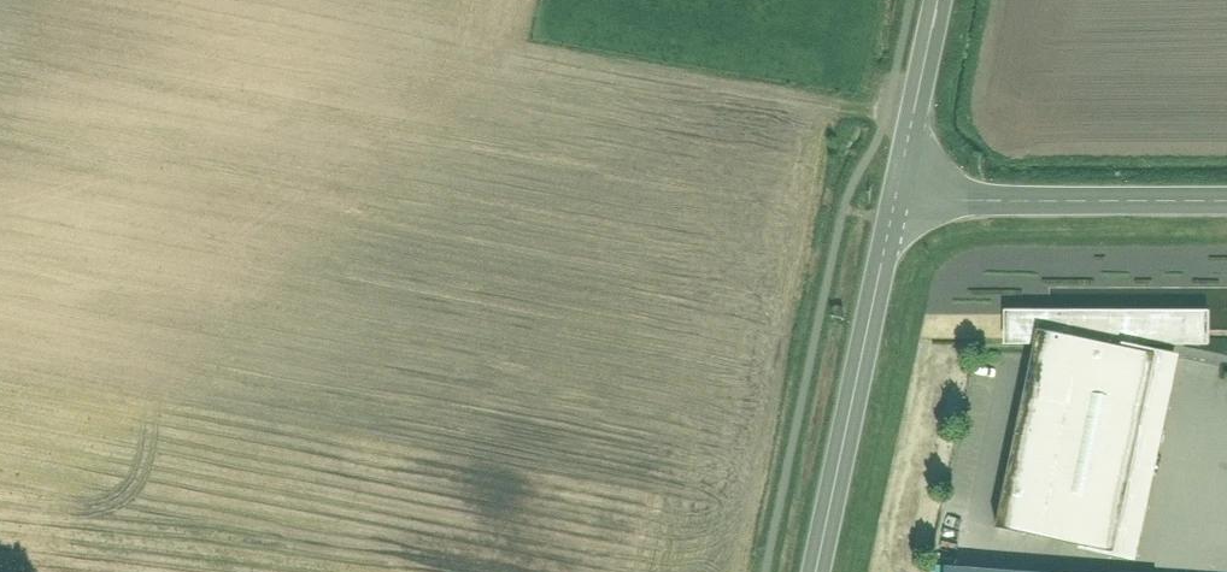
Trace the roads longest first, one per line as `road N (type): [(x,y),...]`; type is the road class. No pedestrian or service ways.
road 1 (secondary): [(897,199),(820,571)]
road 2 (tertiary): [(1226,200),(897,199)]
road 3 (secondary): [(939,0),(897,199)]

